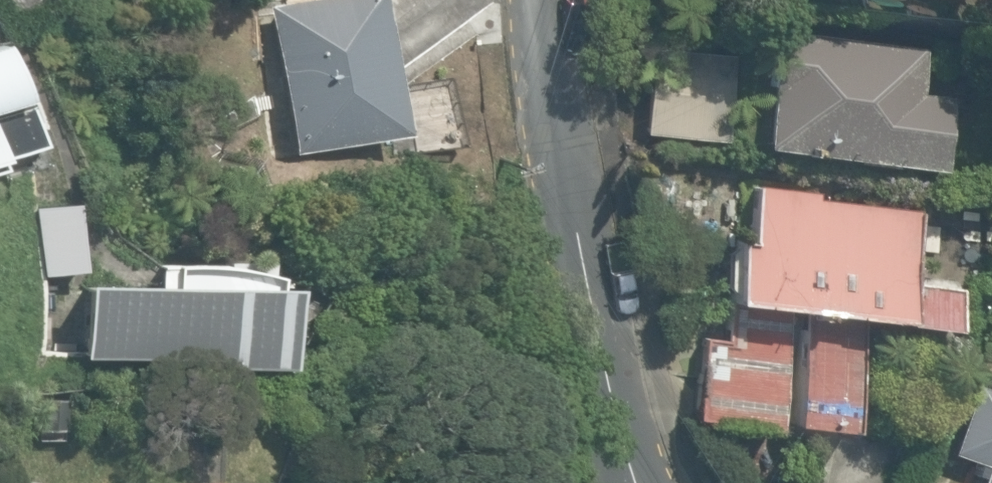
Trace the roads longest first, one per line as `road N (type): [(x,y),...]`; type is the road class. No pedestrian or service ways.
road 1 (residential): [(563,0),(564,55),(612,327),(661,482)]

